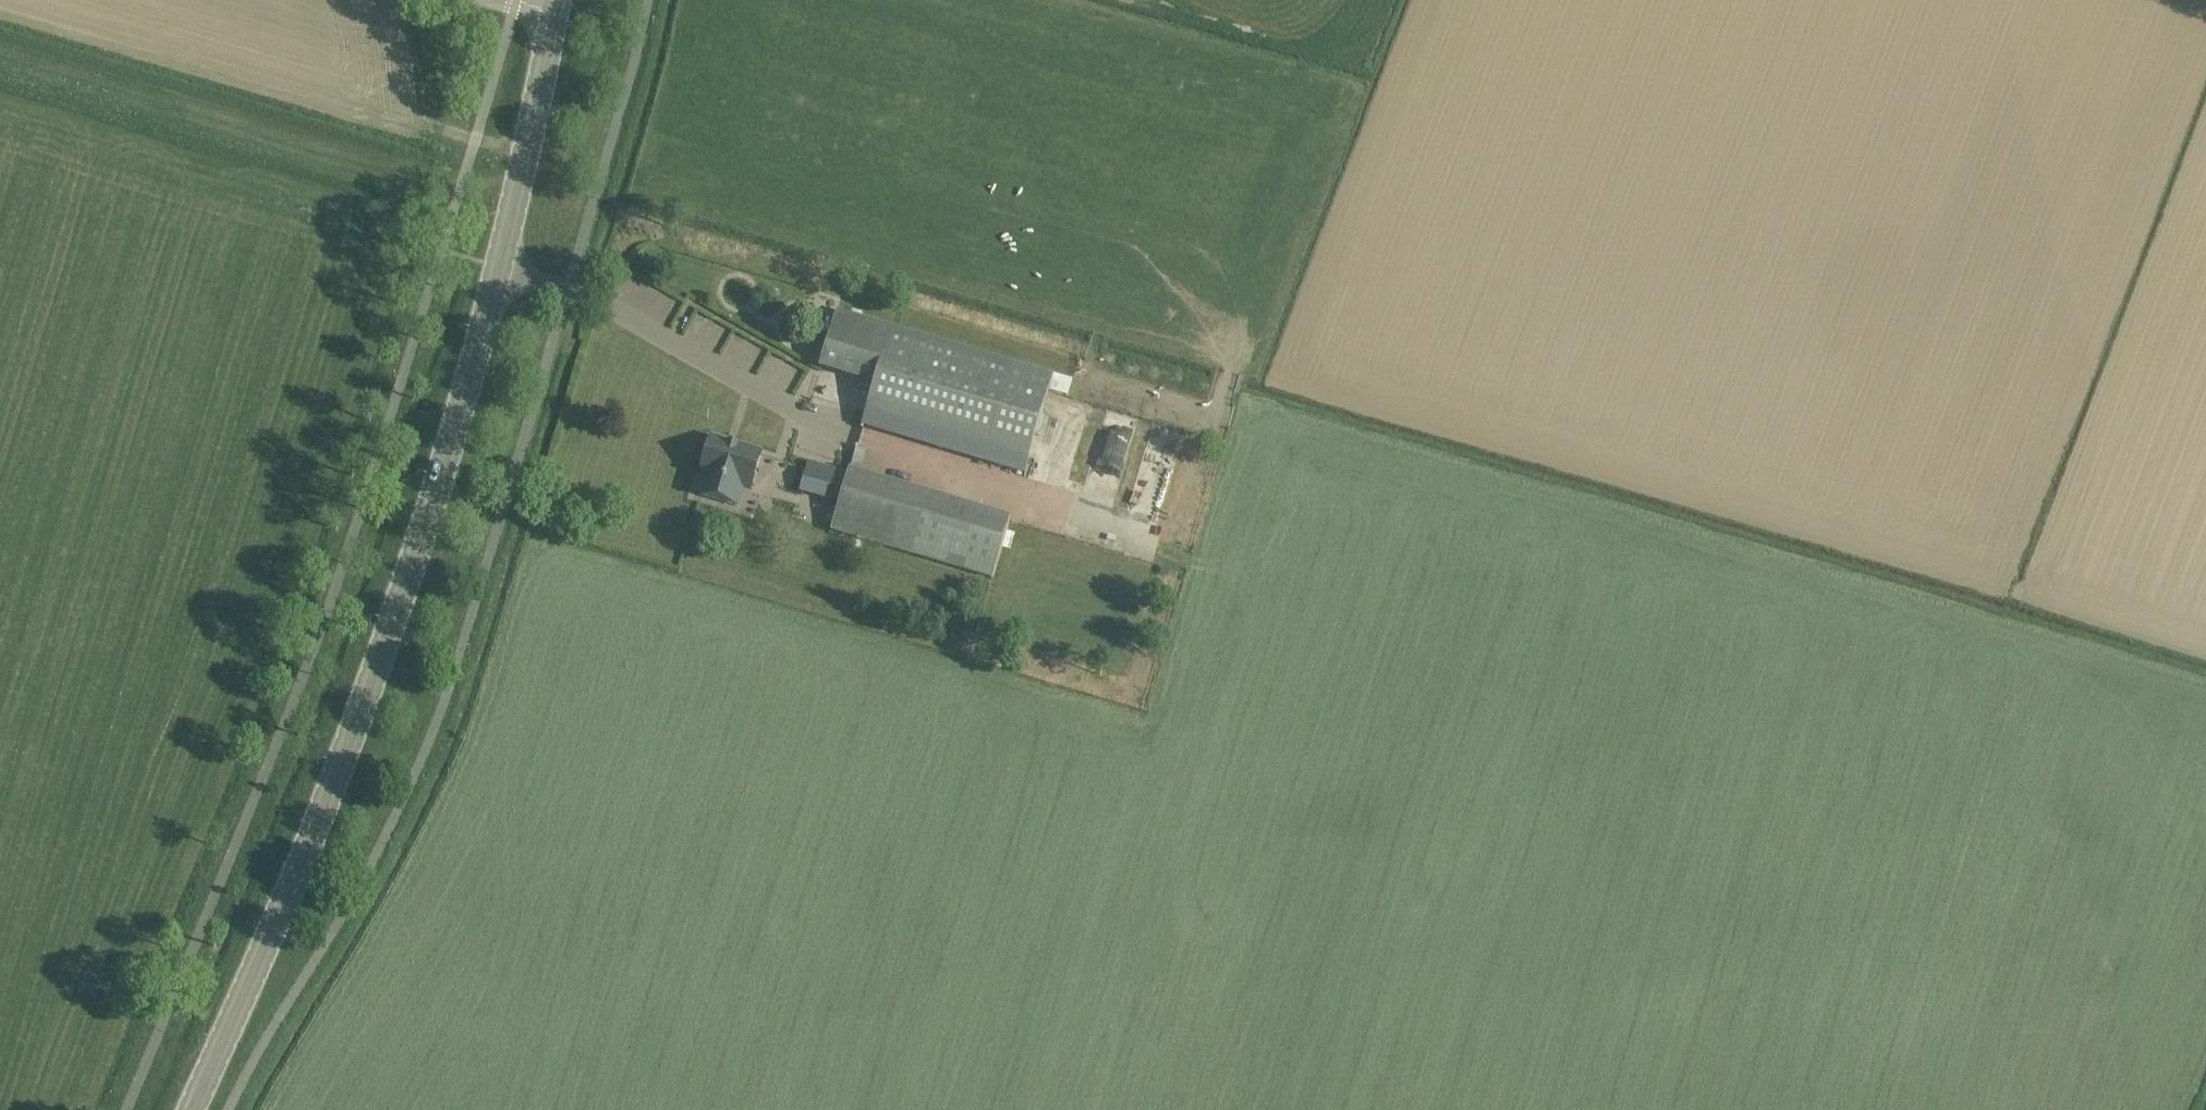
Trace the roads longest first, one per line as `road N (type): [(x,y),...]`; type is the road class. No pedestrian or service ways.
road 1 (tertiary): [(191,1109),(345,751),(407,579),(499,269),(553,11)]

